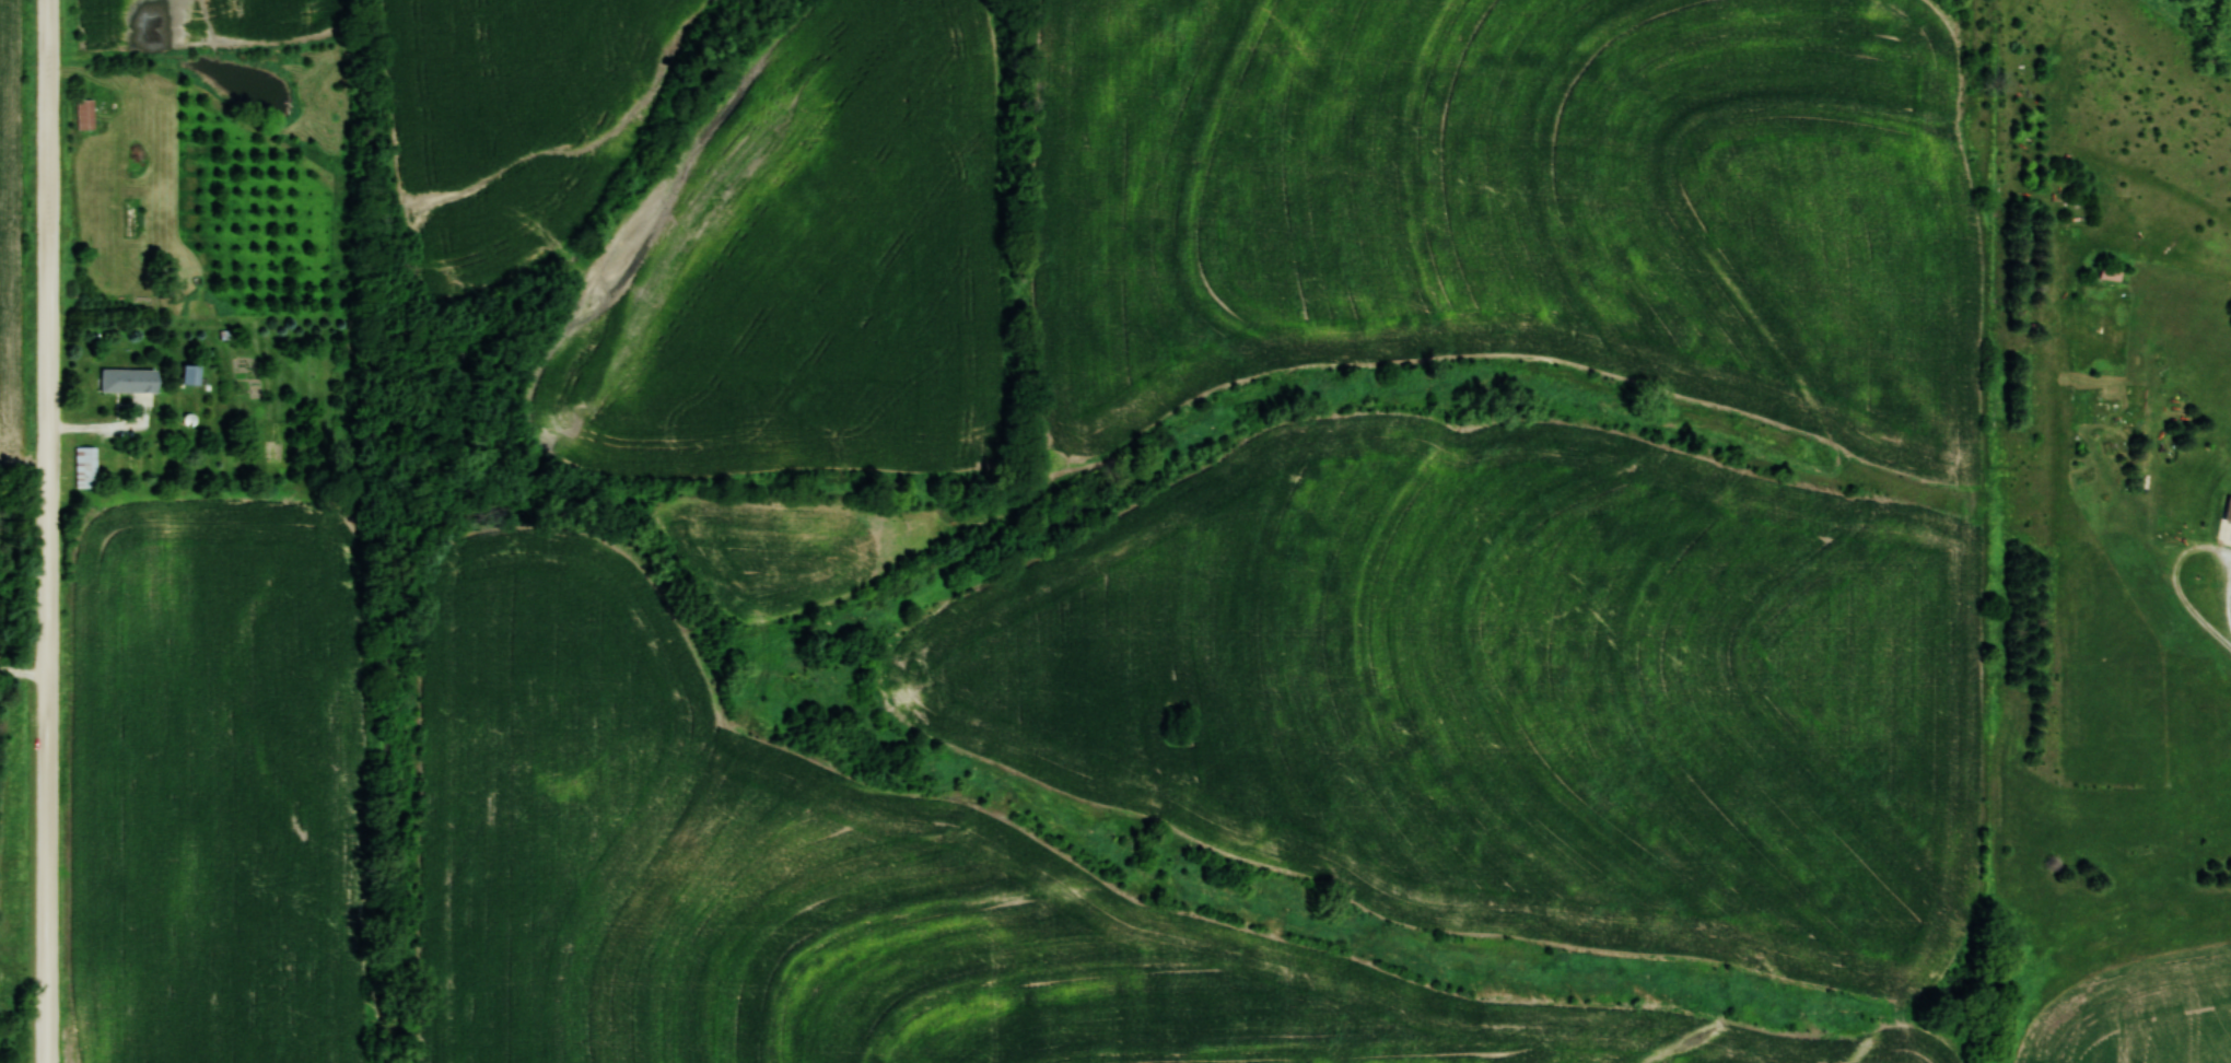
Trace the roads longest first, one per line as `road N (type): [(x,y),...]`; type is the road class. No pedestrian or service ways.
road 1 (residential): [(48,1062),(49,0)]

